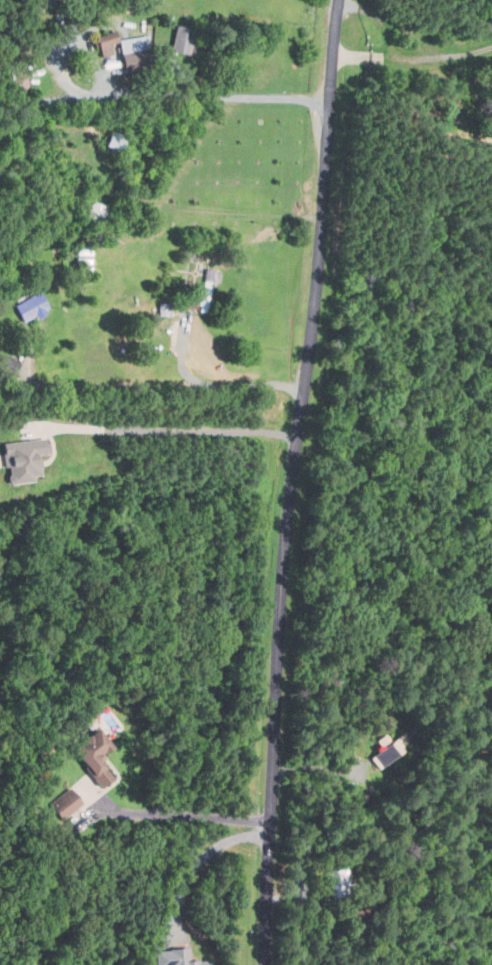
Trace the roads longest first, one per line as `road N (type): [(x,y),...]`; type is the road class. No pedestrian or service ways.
road 1 (residential): [(265,964),(279,646),(313,324),(331,0)]
road 2 (residential): [(307,389),(54,388),(0,376)]
road 3 (residential): [(323,57),(402,58),(491,45)]

